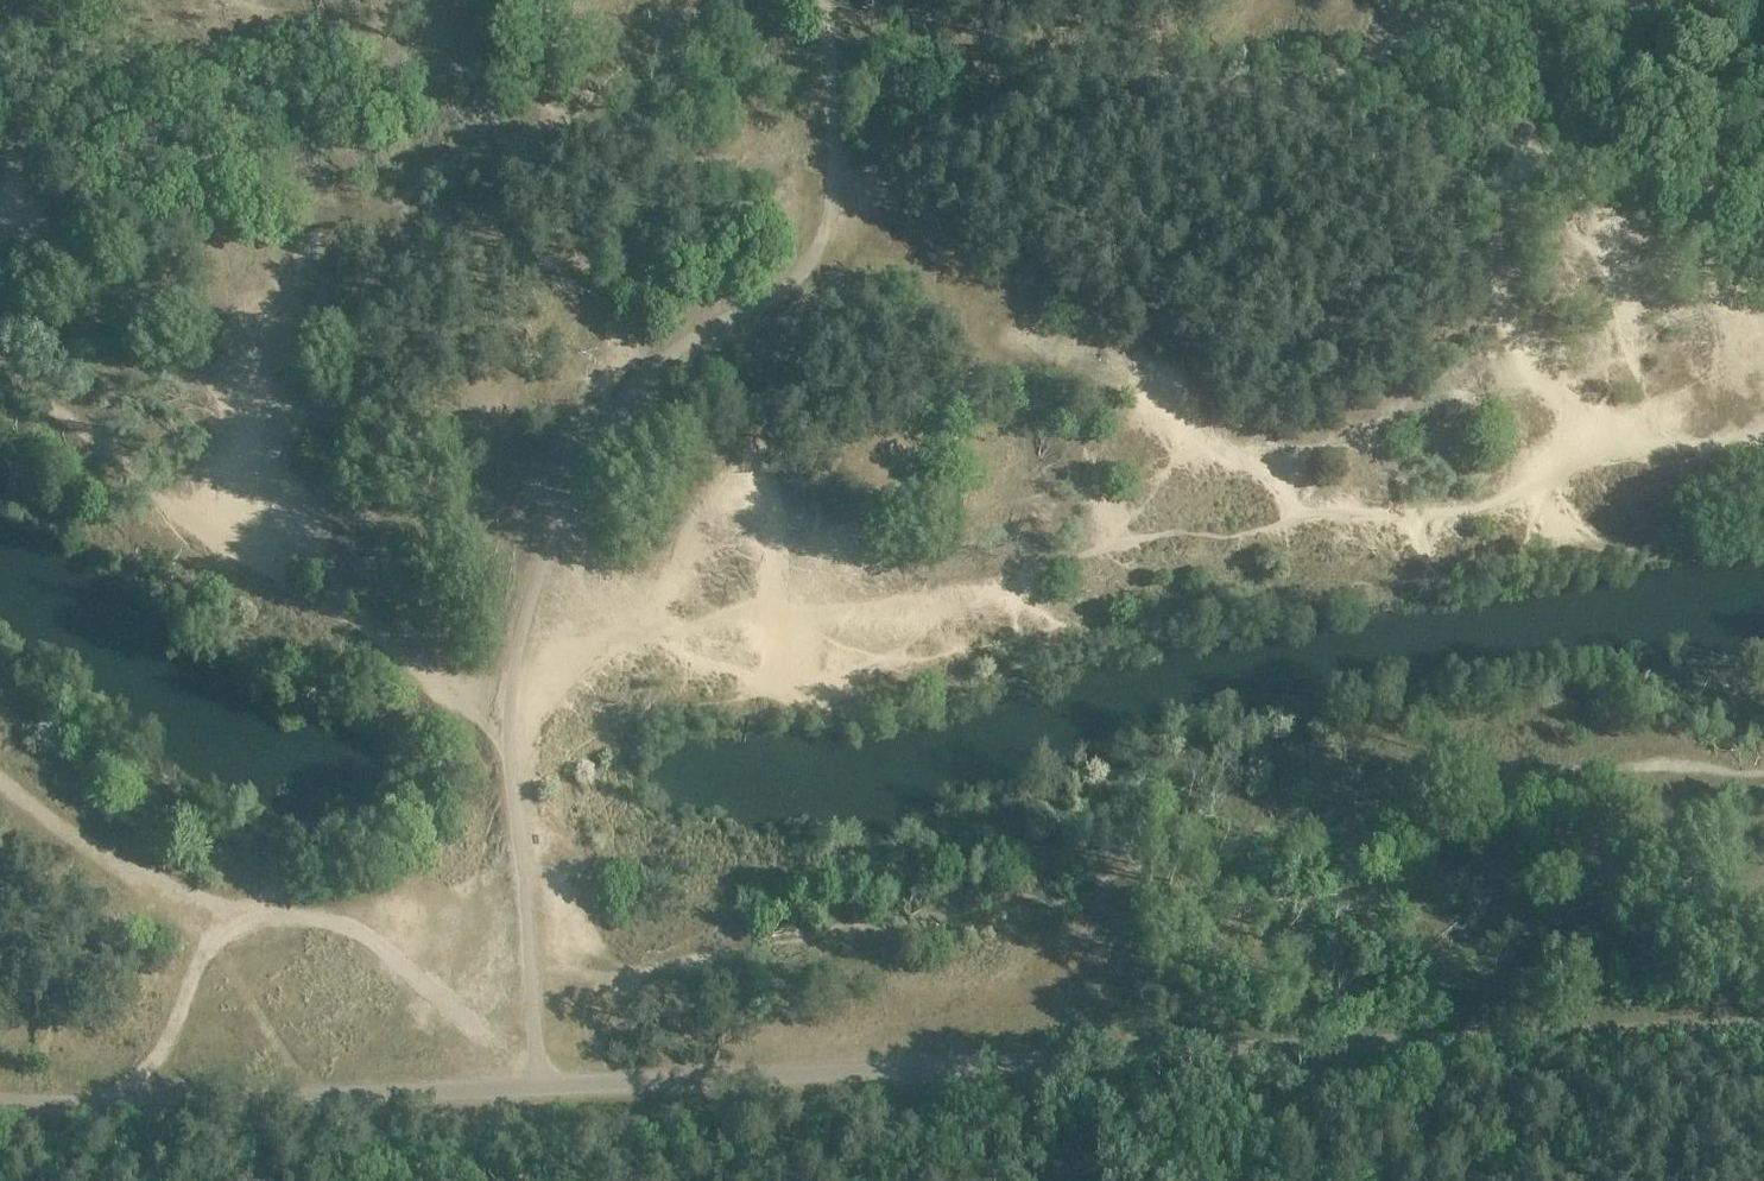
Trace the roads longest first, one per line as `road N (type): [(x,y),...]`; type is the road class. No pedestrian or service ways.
road 1 (track): [(533,1085),(1763,1025)]
road 2 (track): [(533,1085),(508,726),(514,661),(545,557),(598,445),(655,371),(684,342),(757,305),(811,263),(835,181)]
road 3 (track): [(0,1104),(533,1085)]

